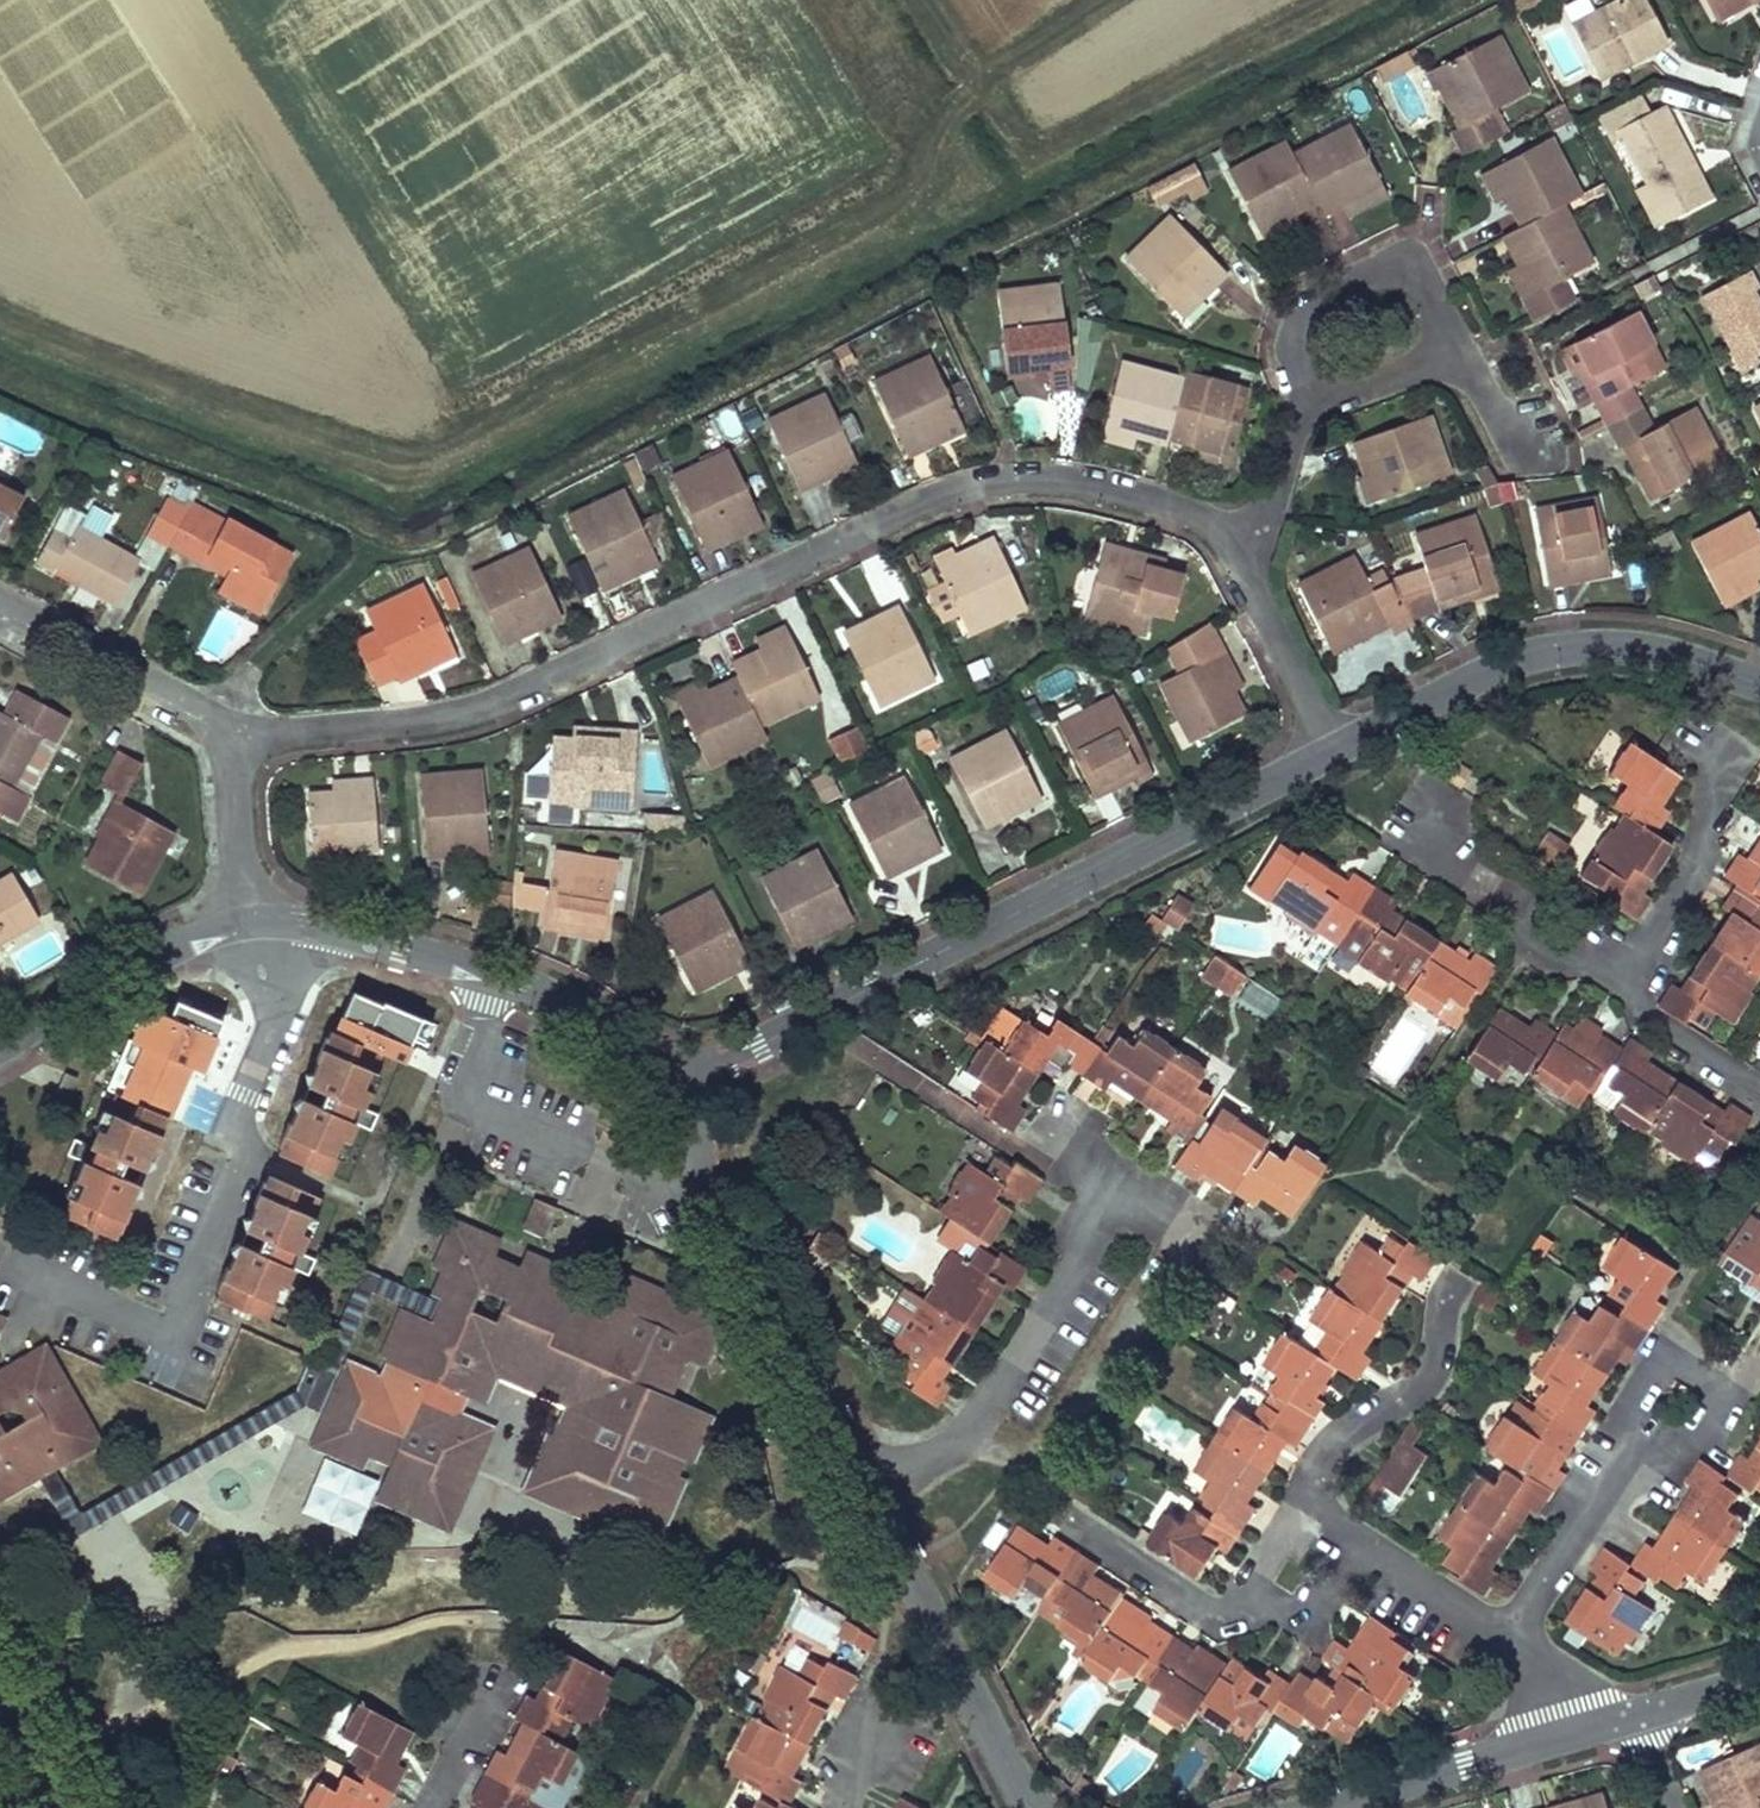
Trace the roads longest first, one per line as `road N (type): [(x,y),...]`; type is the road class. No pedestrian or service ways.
road 1 (residential): [(230,734),(479,708),(935,503),(1014,477),(1129,491),(1212,524),(1236,546)]
road 2 (residential): [(660,1093),(1333,751)]
road 3 (residential): [(43,1280),(167,1330),(261,1091),(271,991),(250,918)]
road 4 (residential): [(872,1492),(951,1450),(1032,1360),(1128,1191),(1057,1140)]
road 5 (residential): [(250,918),(397,946),(493,978),(571,1011),(660,1093)]
road 6 (residential): [(1333,751),(1505,666),(1597,646),(1680,657),(1759,683)]
road 7 (residential): [(660,1093),(872,1492)]
road 8 (residential): [(872,1492),(1027,1807)]
road 9 (residential): [(1038,1500),(1234,1617),(1325,1538)]
road 10 (residential): [(1325,1538),(1317,1503),(1333,1450),(1431,1376),(1445,1295),(1460,1273)]
road 11 (residential): [(1633,1721),(1326,1807)]
road 12 (residential): [(1671,1380),(1507,1645)]
road 13 (residential): [(1311,395),(1292,351),(1294,325),(1315,304),(1390,270),(1414,272),(1429,284),(1460,346)]
road 14 (residential): [(1649,953),(1611,957),(1530,934),(1390,837)]
road 15 (residential): [(0,1045),(109,969),(250,918)]
road 16 (residential): [(230,734),(209,714),(0,598)]
road 17 (residential): [(1236,546),(1333,751)]
road 18 (residential): [(1649,953),(1701,842),(1726,750)]
road 19 (residential): [(1325,1538),(1507,1645)]
road 20 (residential): [(1759,1086),(1652,1021),(1639,1002),(1649,953)]
road 21 (residential): [(514,1643),(425,1807)]
road 22 (residential): [(230,734),(250,918)]
road 23 (residential): [(1236,546),(1275,504),(1311,395)]
road 24 (residential): [(1311,395),(1341,399),(1460,346)]
road 25 (residential): [(1507,1645),(1633,1721)]
road 26 (residential): [(1759,1675),(1633,1721)]
road 27 (residential): [(1460,346),(1499,428),(1527,447)]

